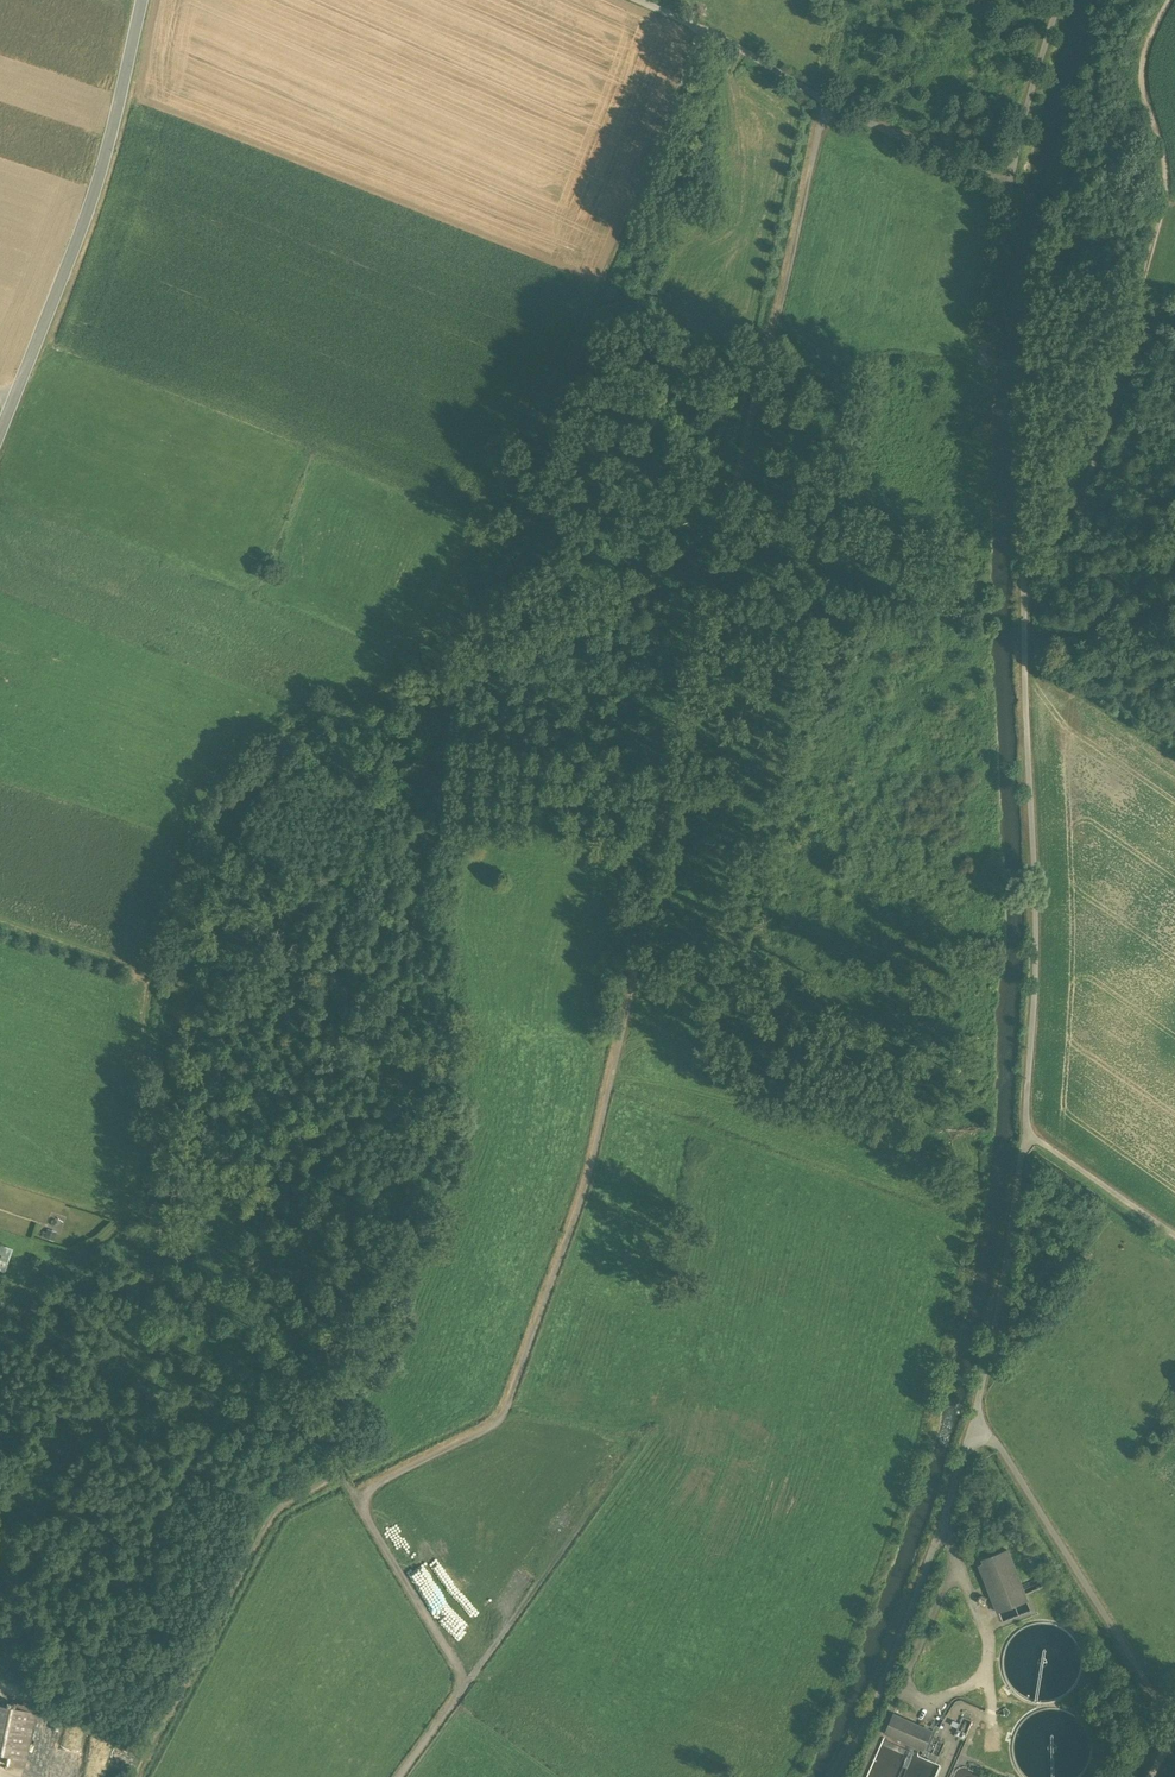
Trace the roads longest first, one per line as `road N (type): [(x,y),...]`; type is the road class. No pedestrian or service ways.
road 1 (track): [(0,1567),(140,1359),(161,1262),(178,1038),(200,936),(253,796),(303,740),(358,715),(402,710),(395,671),(415,670),(484,530),(550,423),(662,178),(711,38)]
road 2 (track): [(831,109),(590,1179),(503,1415),(356,1495)]
road 3 (track): [(395,671),(326,690),(285,715),(215,802),(154,948),(128,1222),(101,1245),(37,1275),(0,1313)]
road 4 (track): [(356,1495),(299,1403),(324,968)]
road 5 (track): [(1029,1142),(1040,970),(1029,605)]
road 6 (secondary): [(0,433),(94,190),(142,0)]
road 7 (track): [(838,1776),(882,1686),(975,1416)]
road 8 (track): [(1124,374),(1169,191),(1144,85),(1174,6)]
road 9 (track): [(975,1416),(1173,1738)]
road 10 (track): [(133,1776),(267,1524),(339,1473)]
road 11 (track): [(1029,605),(1100,467),(1124,374),(1035,371)]
road 12 (track): [(400,1776),(465,1683),(356,1495)]
road 13 (track): [(640,1443),(465,1683)]
road 14 (track): [(975,1416),(1004,1310),(1029,1142)]
road 15 (track): [(402,710),(324,968)]
road 16 (track): [(831,109),(721,43),(622,0)]
road 17 (track): [(1029,605),(1035,371)]
road 18 (track): [(1035,371),(990,364),(1015,189)]
road 19 (track): [(1015,189),(831,109)]
road 20 (track): [(1015,189),(1068,0)]
road 21 (track): [(1174,1239),(1029,1142)]
road 22 (track): [(151,972),(0,922)]

